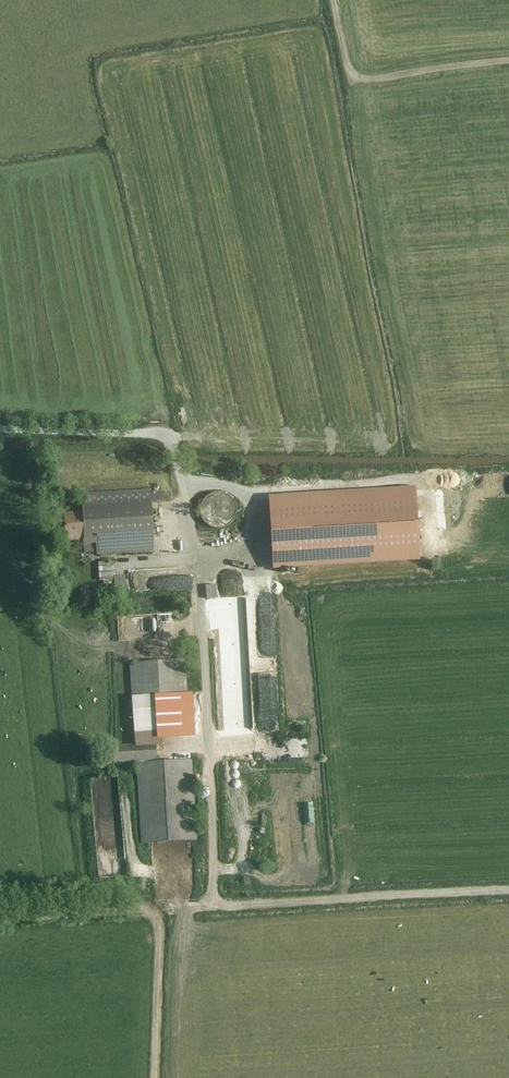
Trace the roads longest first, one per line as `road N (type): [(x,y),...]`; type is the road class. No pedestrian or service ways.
road 1 (track): [(508,890),(214,905),(158,916),(153,1077)]
road 2 (unclassified): [(334,0),(344,58),(357,76),(508,60)]
road 3 (unclassified): [(0,431),(165,437)]
road 4 (track): [(158,916),(141,909),(0,918)]

